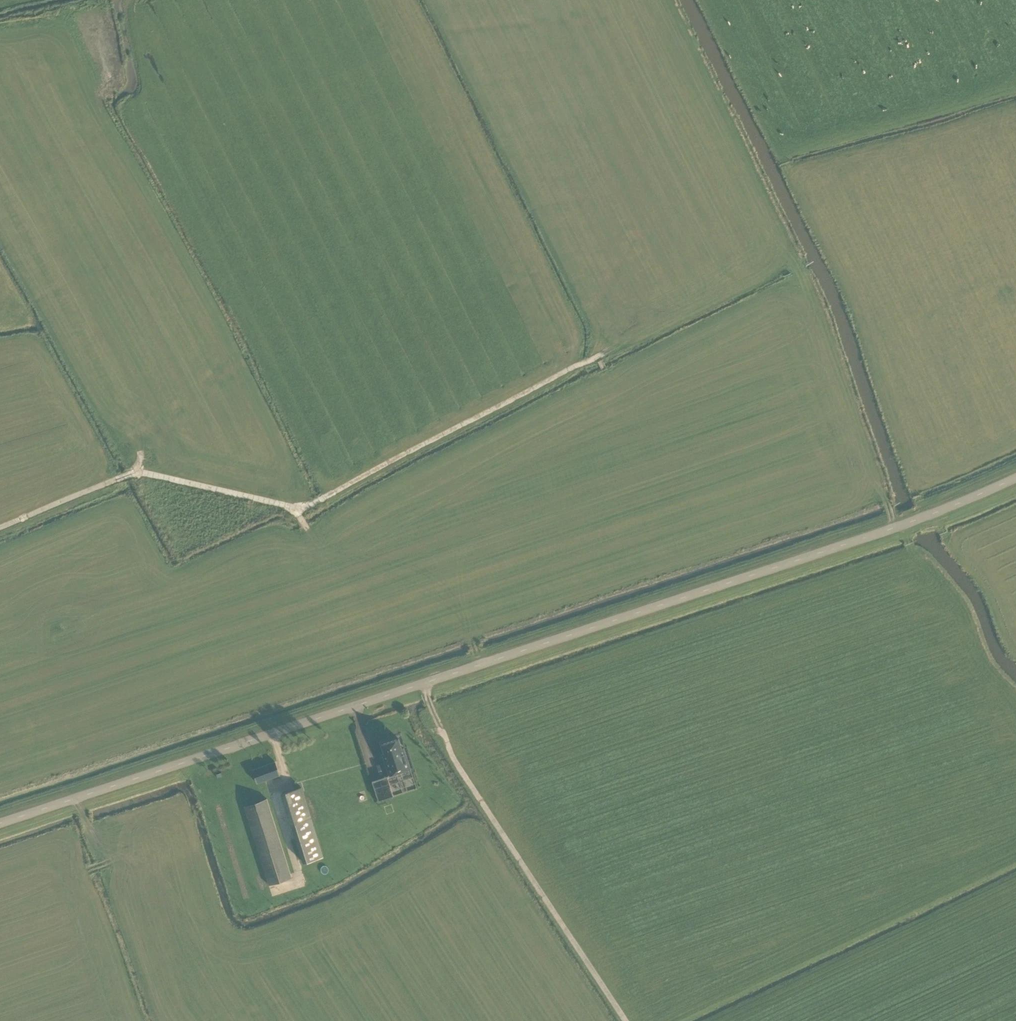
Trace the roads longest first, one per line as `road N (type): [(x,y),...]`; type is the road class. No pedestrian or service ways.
road 1 (tertiary): [(0,822),(913,520),(1015,477)]

